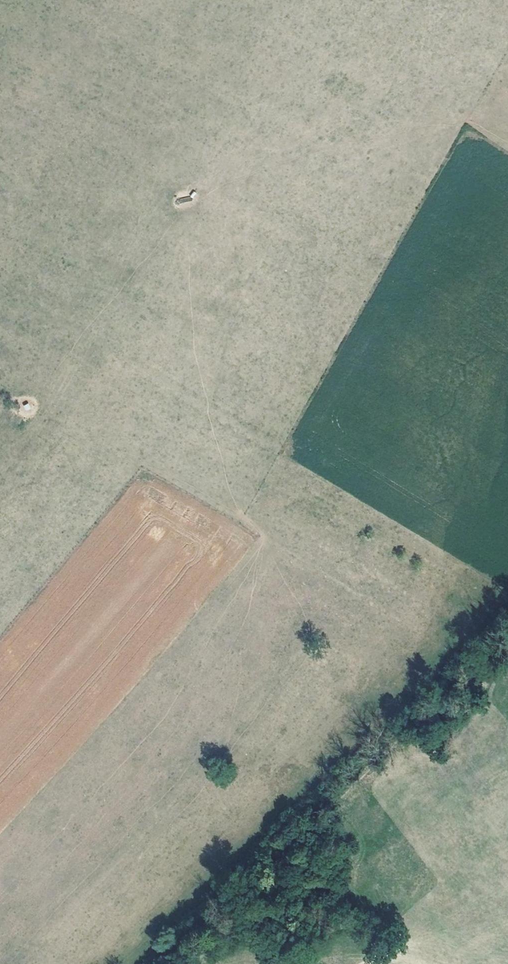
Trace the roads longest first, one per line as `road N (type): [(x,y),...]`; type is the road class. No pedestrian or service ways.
road 1 (track): [(141,963),(507,607)]

